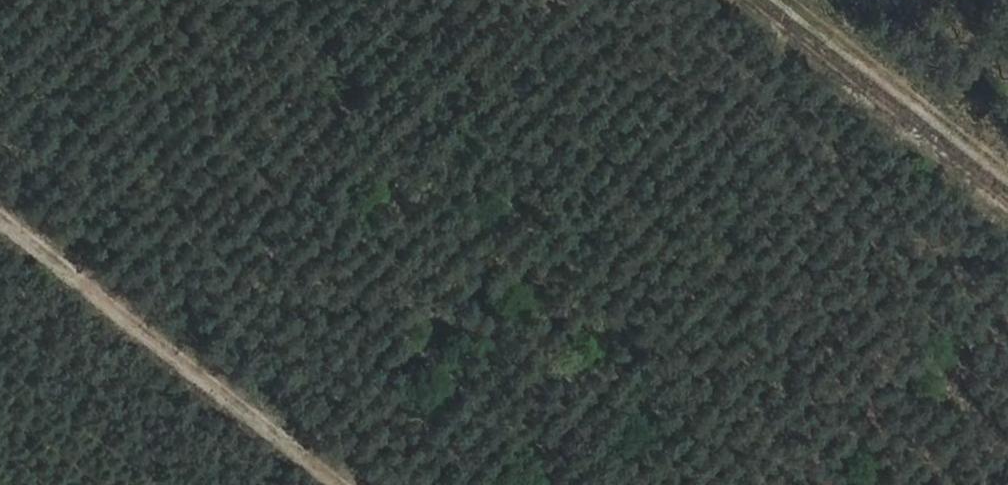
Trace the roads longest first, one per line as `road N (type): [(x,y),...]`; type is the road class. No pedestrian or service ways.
road 1 (track): [(0,206),(348,484)]

